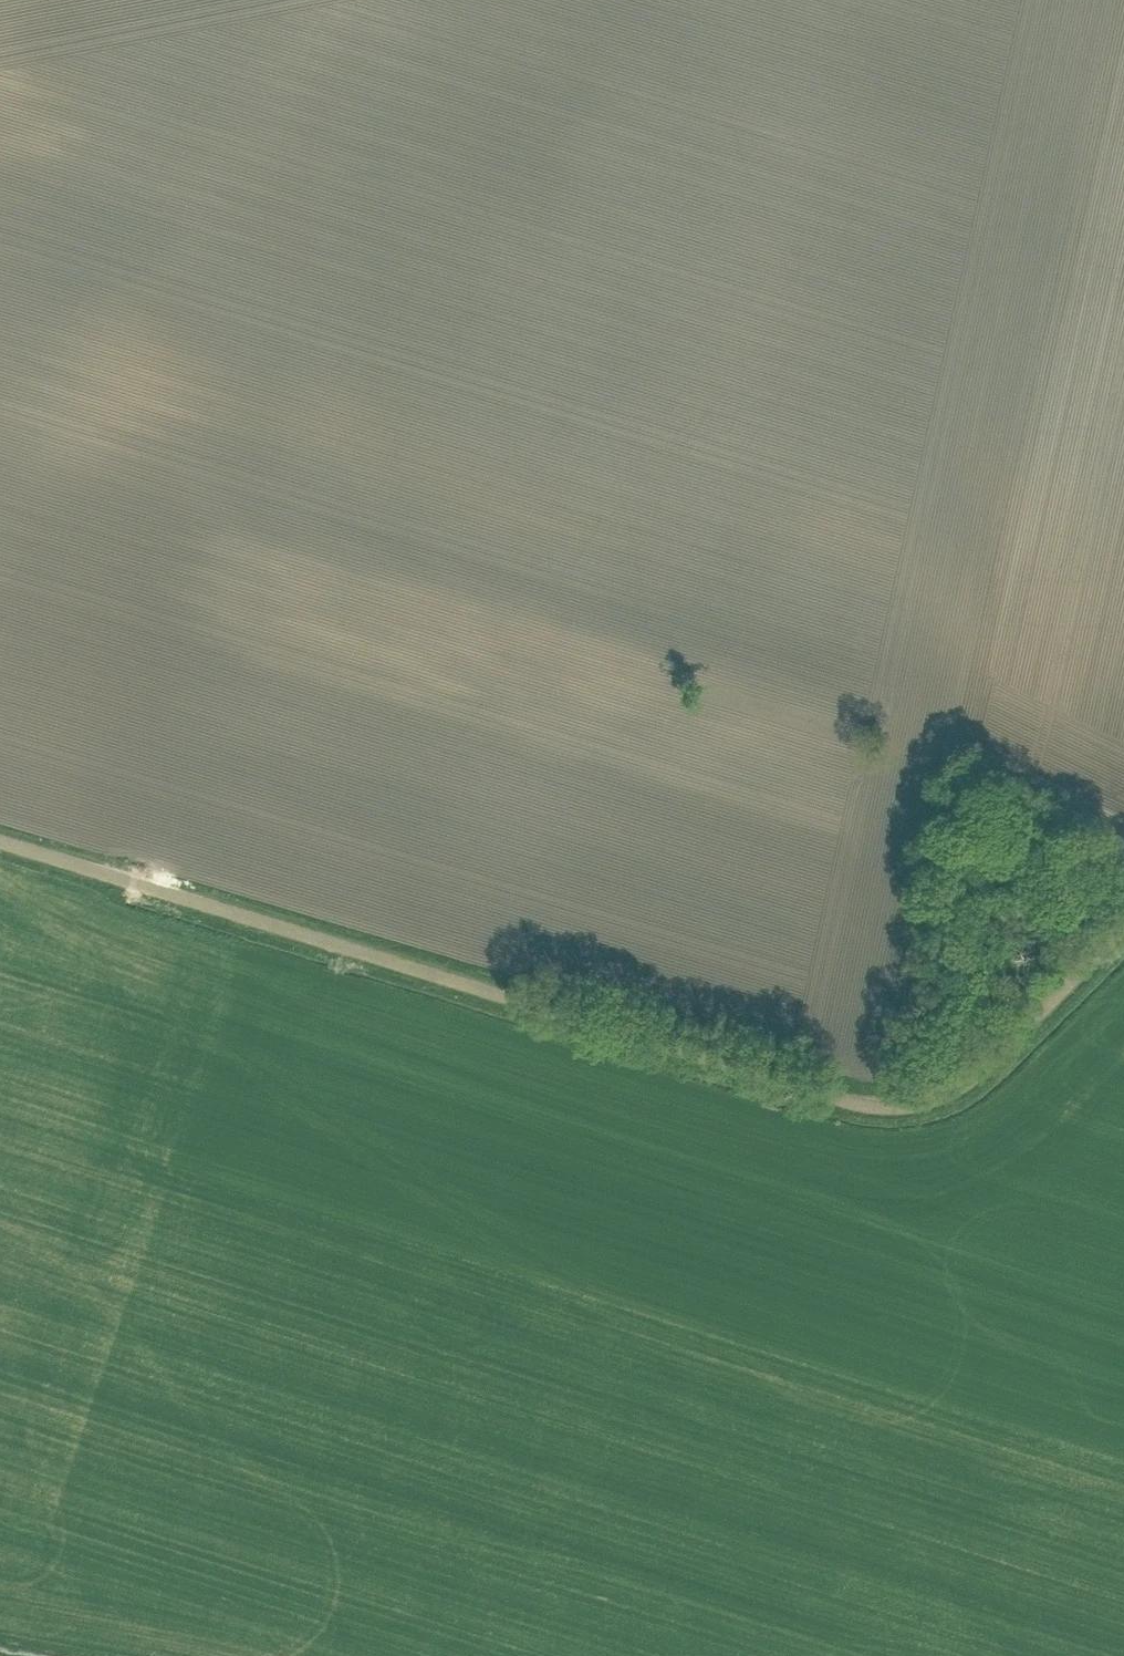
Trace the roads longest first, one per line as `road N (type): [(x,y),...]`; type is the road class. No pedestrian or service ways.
road 1 (unclassified): [(1123,926),(971,1078),(928,1100),(885,1105),(838,1098),(0,841)]

